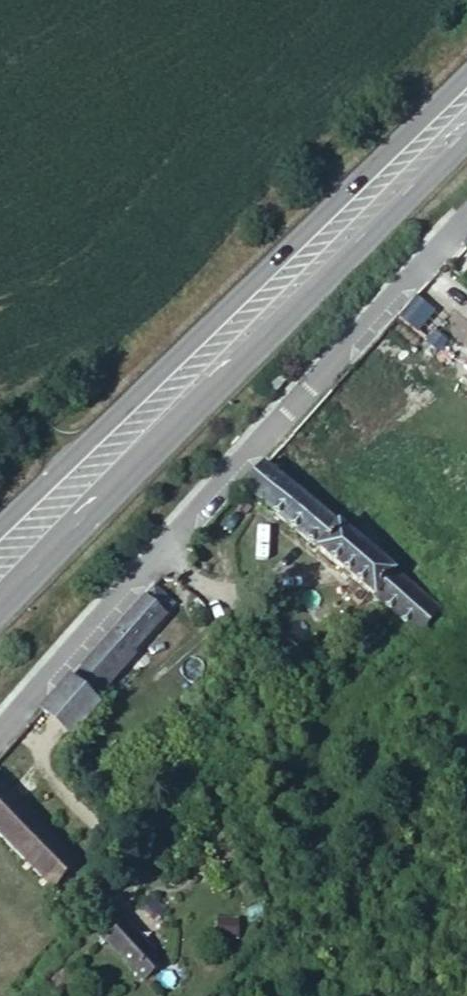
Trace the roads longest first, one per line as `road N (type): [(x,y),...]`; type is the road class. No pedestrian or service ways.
road 1 (residential): [(466,208),(0,726)]
road 2 (primary): [(0,610),(382,189)]
road 3 (primary): [(382,189),(0,528)]

